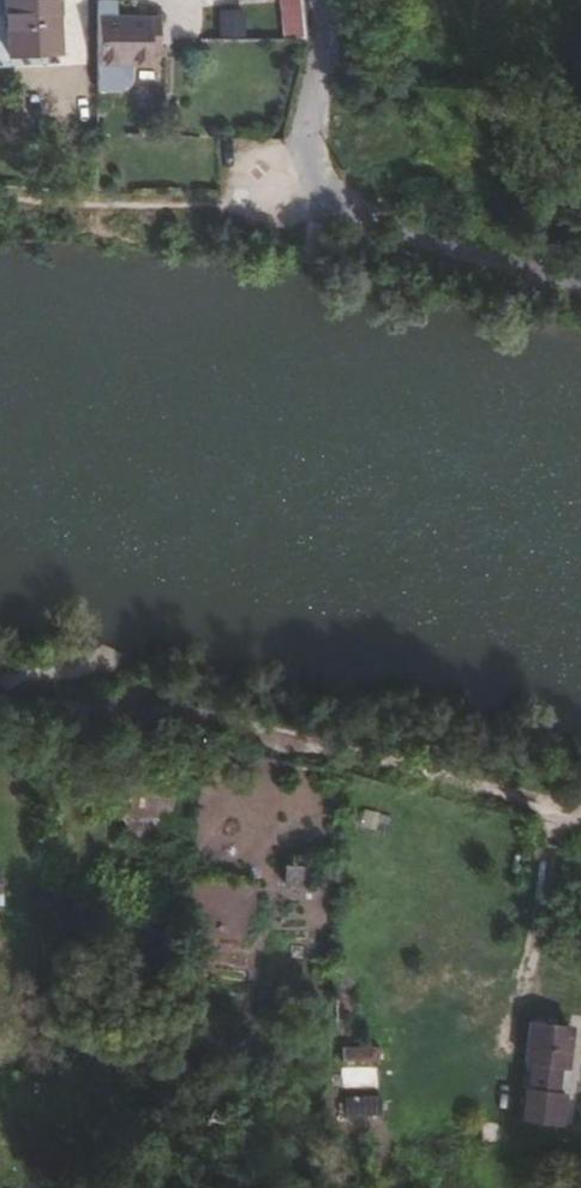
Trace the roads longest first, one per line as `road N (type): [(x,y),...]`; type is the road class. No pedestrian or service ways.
road 1 (track): [(0,699),(99,705),(227,727),(580,817)]
road 2 (residential): [(313,0),(321,59),(299,140),(319,211),(580,285)]

